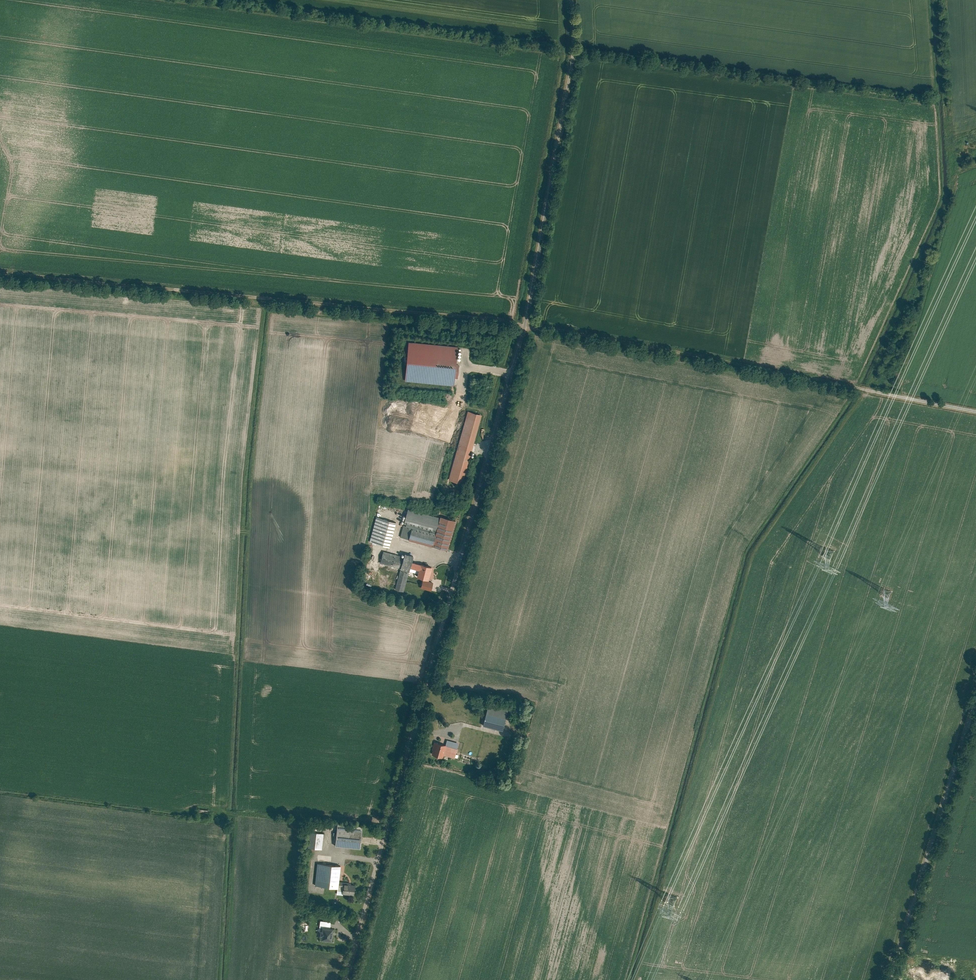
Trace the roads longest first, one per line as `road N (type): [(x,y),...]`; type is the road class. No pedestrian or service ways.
road 1 (unclassified): [(572,0),(574,51),(525,325),(346,979)]
road 2 (track): [(0,275),(525,325)]
road 3 (track): [(975,412),(525,325)]
road 4 (unclassified): [(890,979),(975,697)]

